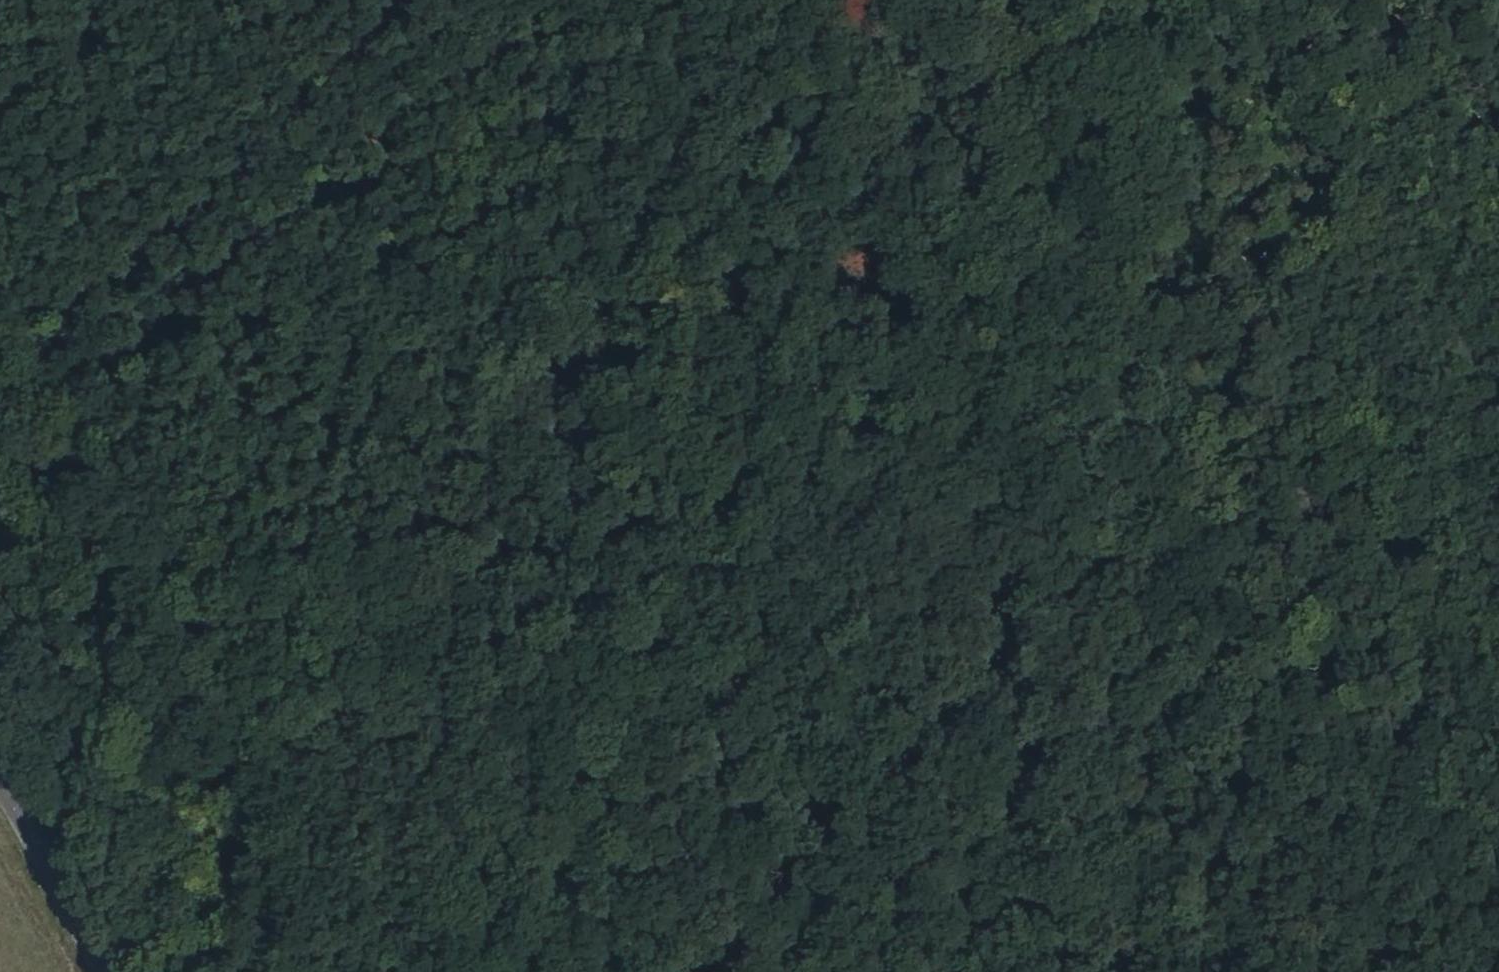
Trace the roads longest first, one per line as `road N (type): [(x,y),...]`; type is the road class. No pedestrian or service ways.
road 1 (tertiary): [(79,971),(0,808)]

